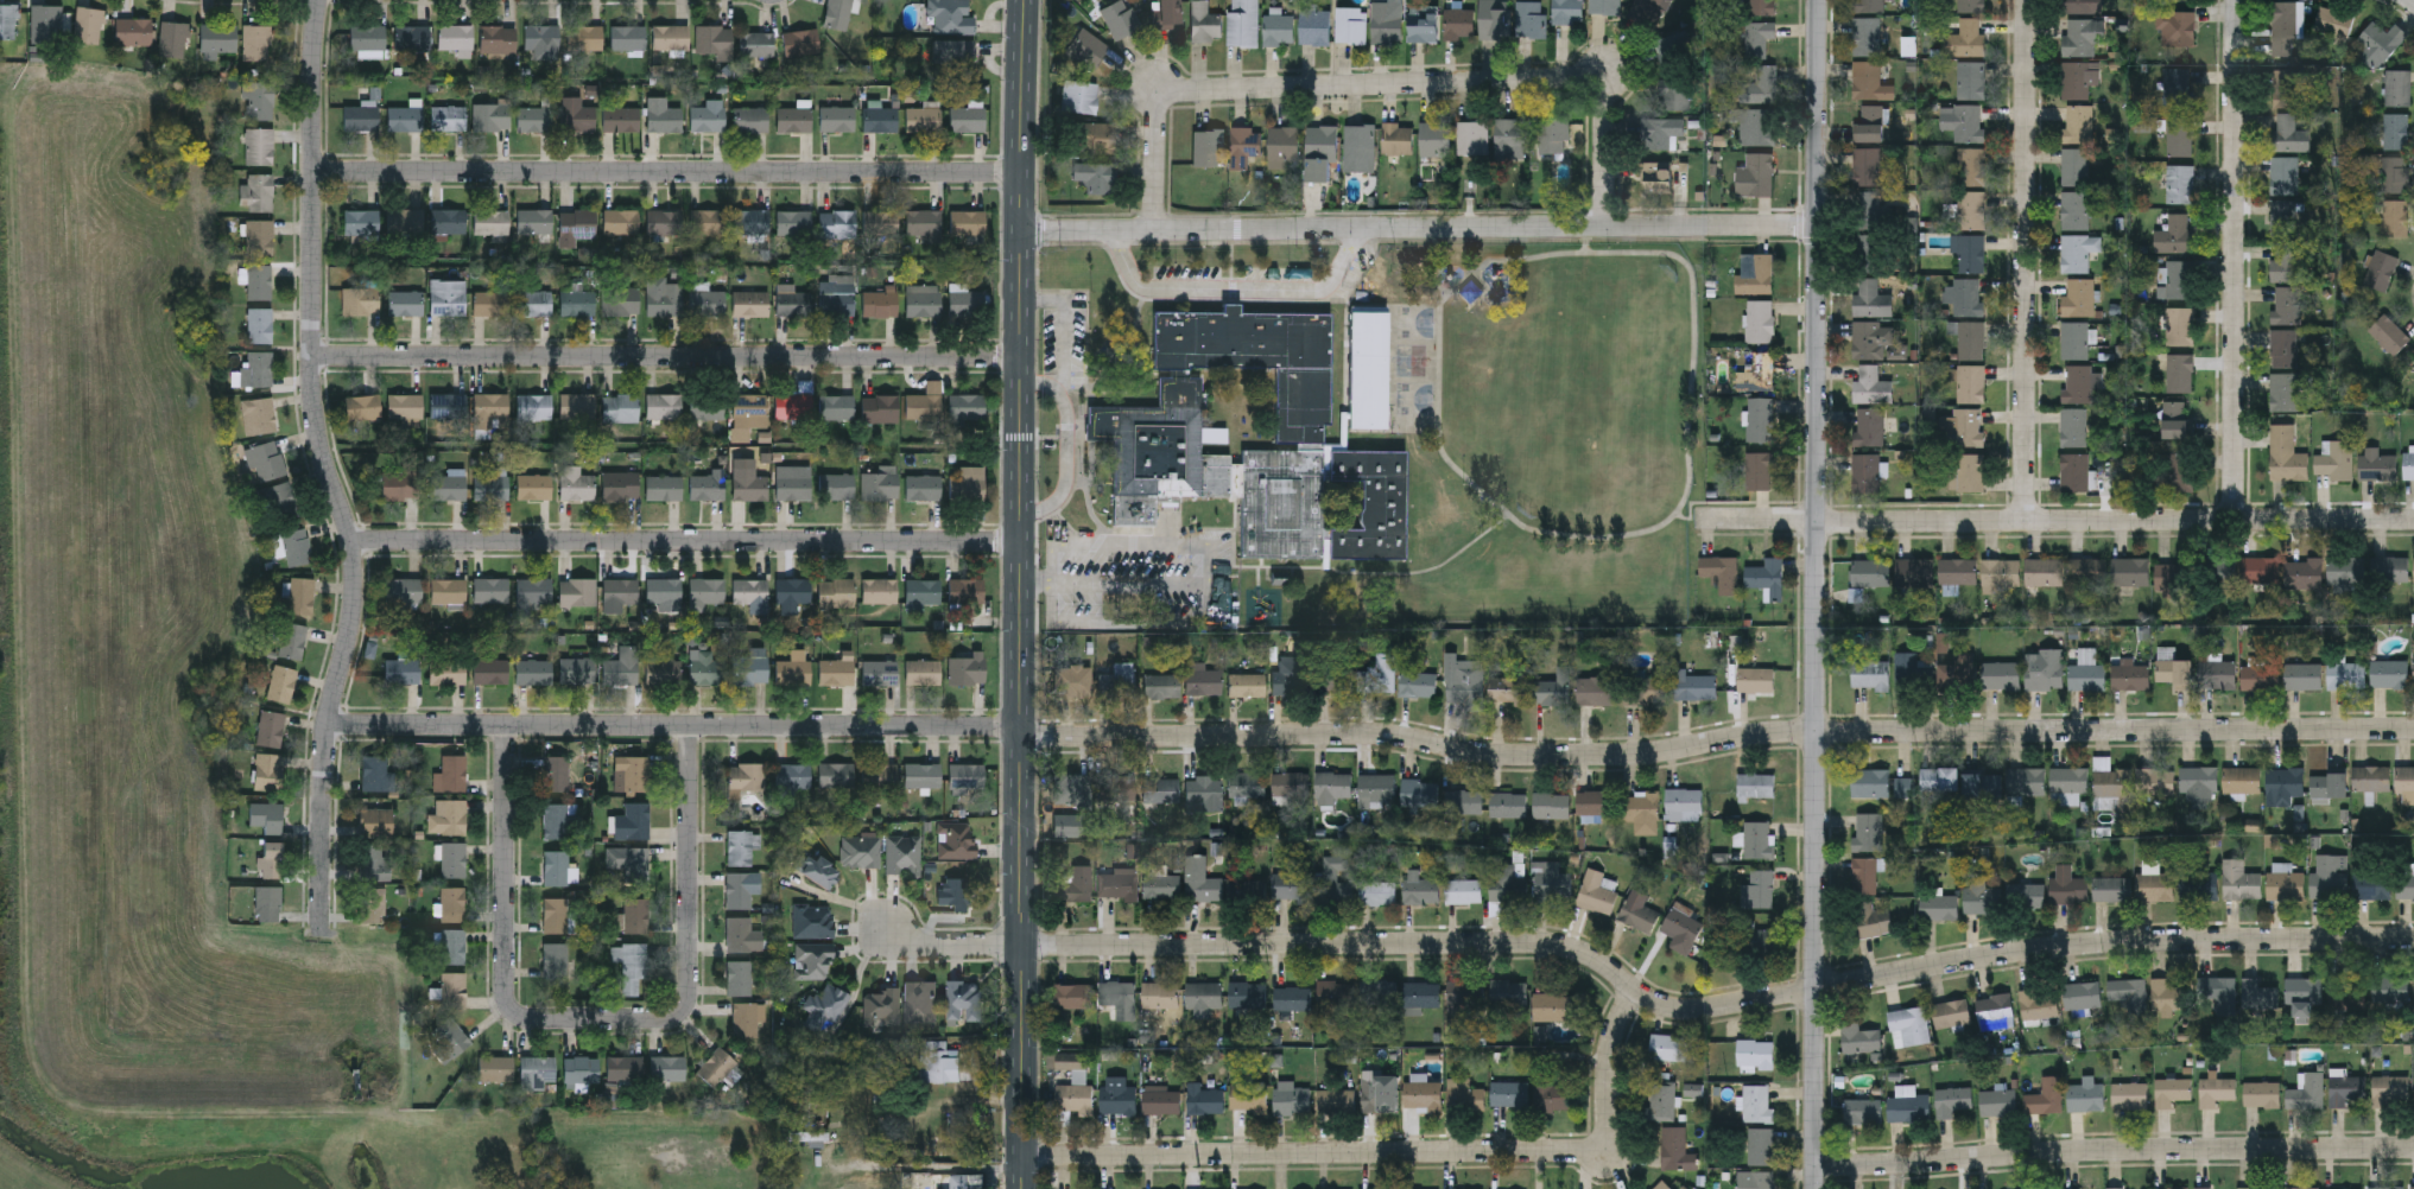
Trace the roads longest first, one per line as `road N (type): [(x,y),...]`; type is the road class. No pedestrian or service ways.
road 1 (residential): [(2413,731),(1816,733),(1635,756),(1487,755),(1382,736),(1024,726),(334,724)]
road 2 (residential): [(2413,940),(2061,949),(1685,1012),(1655,1010),(1608,965),(1578,949),(1540,945),(1022,947)]
road 3 (secondary): [(1027,0),(1022,1188)]
road 4 (residential): [(1817,0),(1816,1188)]
road 5 (residential): [(323,0),(316,49),(316,411),(362,573),(334,724),(322,911)]
road 6 (residential): [(1817,228),(1025,231)]
road 7 (residential): [(1636,988),(1611,1035),(1609,1127),(1591,1153),(1022,1158)]
road 8 (residential): [(2413,519),(1699,520)]
road 9 (residential): [(1025,356),(316,355)]
road 10 (residential): [(1025,174),(317,173)]
road 11 (residential): [(1159,230),(1159,120),(1177,93),(1576,83),(1592,85),(1604,101),(1605,228)]
road 12 (residential): [(1025,542),(357,542)]
road 13 (residential): [(2413,1150),(2095,1152),(1816,1168)]
road 14 (residential): [(2238,0),(2235,520)]
road 15 (residential): [(2027,0),(2026,520)]
road 16 (residential): [(509,725),(509,994),(519,1012),(534,1018),(603,1019)]
road 17 (residential): [(693,724),(693,994),(666,1019),(603,1019)]
road 18 (residential): [(883,924),(944,949),(1022,947)]

